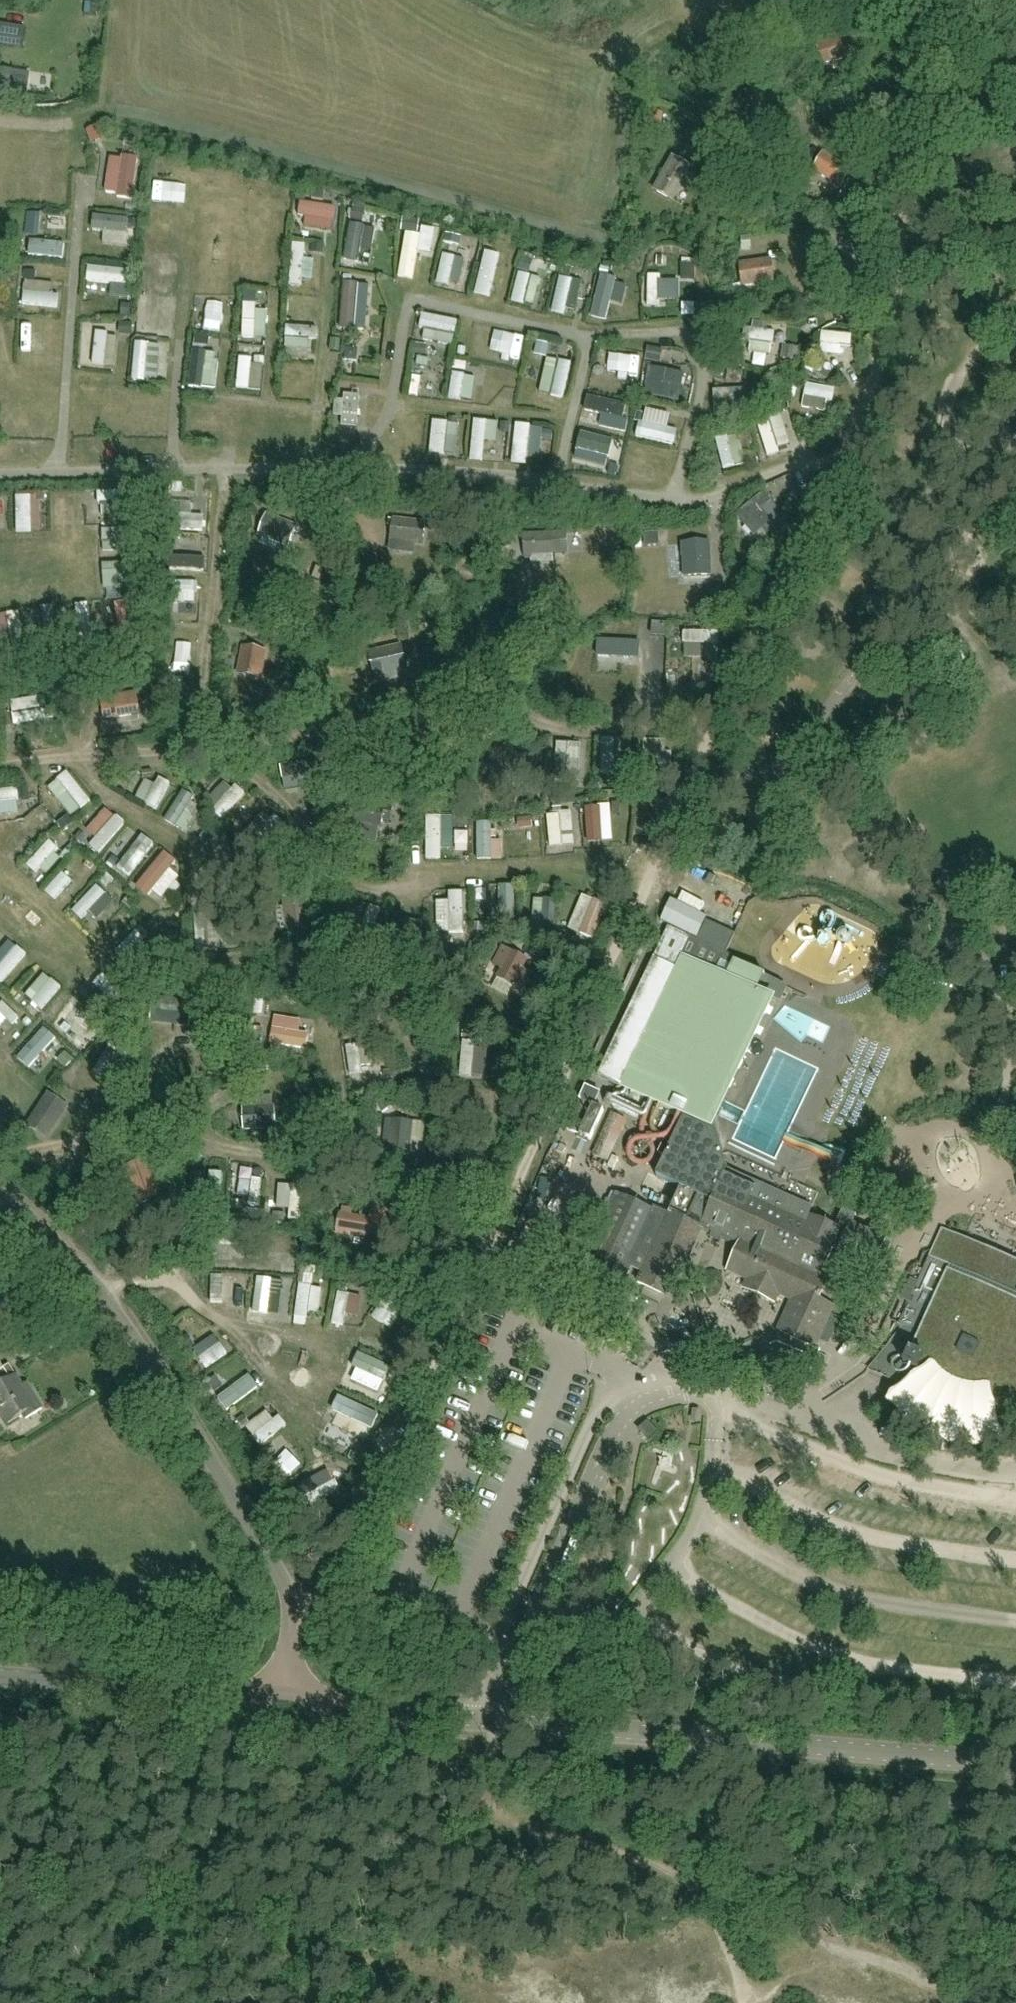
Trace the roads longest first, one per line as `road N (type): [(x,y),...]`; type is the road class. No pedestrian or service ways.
road 1 (tertiary): [(1015,1765),(416,1716),(322,1704),(283,1685)]
road 2 (unclassified): [(283,1685),(291,1614),(276,1566),(130,1321),(78,1259),(0,1195)]
road 3 (tertiary): [(283,1685),(215,1698),(0,1680)]
road 4 (track): [(965,2002),(719,1895)]
road 5 (track): [(719,1895),(487,1800)]
road 6 (track): [(390,401),(571,421)]
road 7 (track): [(1015,1005),(998,1015),(1015,1129)]

